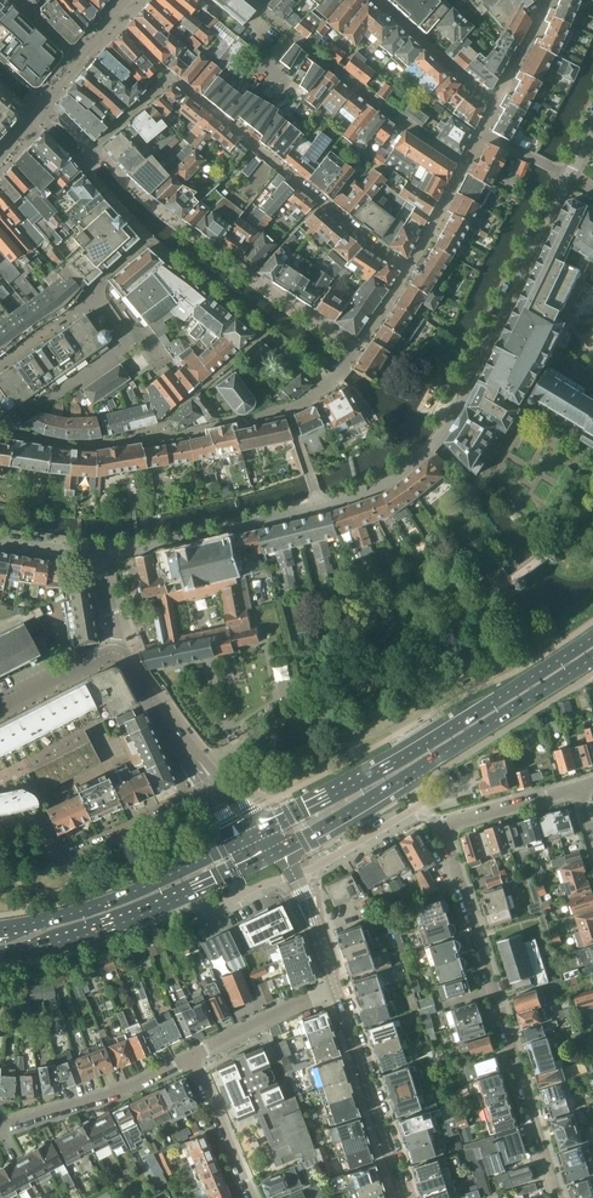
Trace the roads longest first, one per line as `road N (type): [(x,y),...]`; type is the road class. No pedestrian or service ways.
road 1 (residential): [(287,411),(96,444),(8,425),(123,347),(100,294),(103,280),(150,241)]
road 2 (residential): [(582,787),(444,827),(557,1197)]
road 3 (residential): [(319,505),(388,478),(439,436),(570,177)]
road 4 (residential): [(407,270),(169,77),(93,149)]
road 5 (secondary): [(592,637),(500,698),(262,831)]
road 6 (residential): [(353,352),(247,280),(93,149)]
road 7 (residential): [(464,163),(254,0)]
road 8 (secondary): [(241,841),(161,881),(0,928)]
road 9 (residential): [(98,553),(319,505)]
road 10 (residential): [(150,241),(319,387)]
road 11 (tertiary): [(405,1197),(335,986)]
road 12 (secondary): [(418,771),(592,658)]
road 13 (residential): [(45,819),(64,855),(179,804),(205,782)]
road 14 (residential): [(5,1128),(191,1057)]
road 15 (secondary): [(0,952),(79,938),(175,902)]
road 16 (unclassified): [(293,874),(418,806),(418,771)]
road 17 (residential): [(191,1057),(335,986)]
road 18 (secondary): [(282,850),(418,771)]
road 19 (residential): [(376,0),(496,101)]
road 20 (residential): [(205,782),(117,653)]
road 21 (residential): [(250,1197),(191,1057)]
road 22 (residential): [(0,708),(117,653)]
road 23 (unclassified): [(175,902),(209,908),(293,874)]
road 24 (residential): [(93,149),(81,160),(85,168),(150,241)]
road 25 (residential): [(464,163),(407,270)]
road 26 (tertiary): [(335,986),(293,874)]

